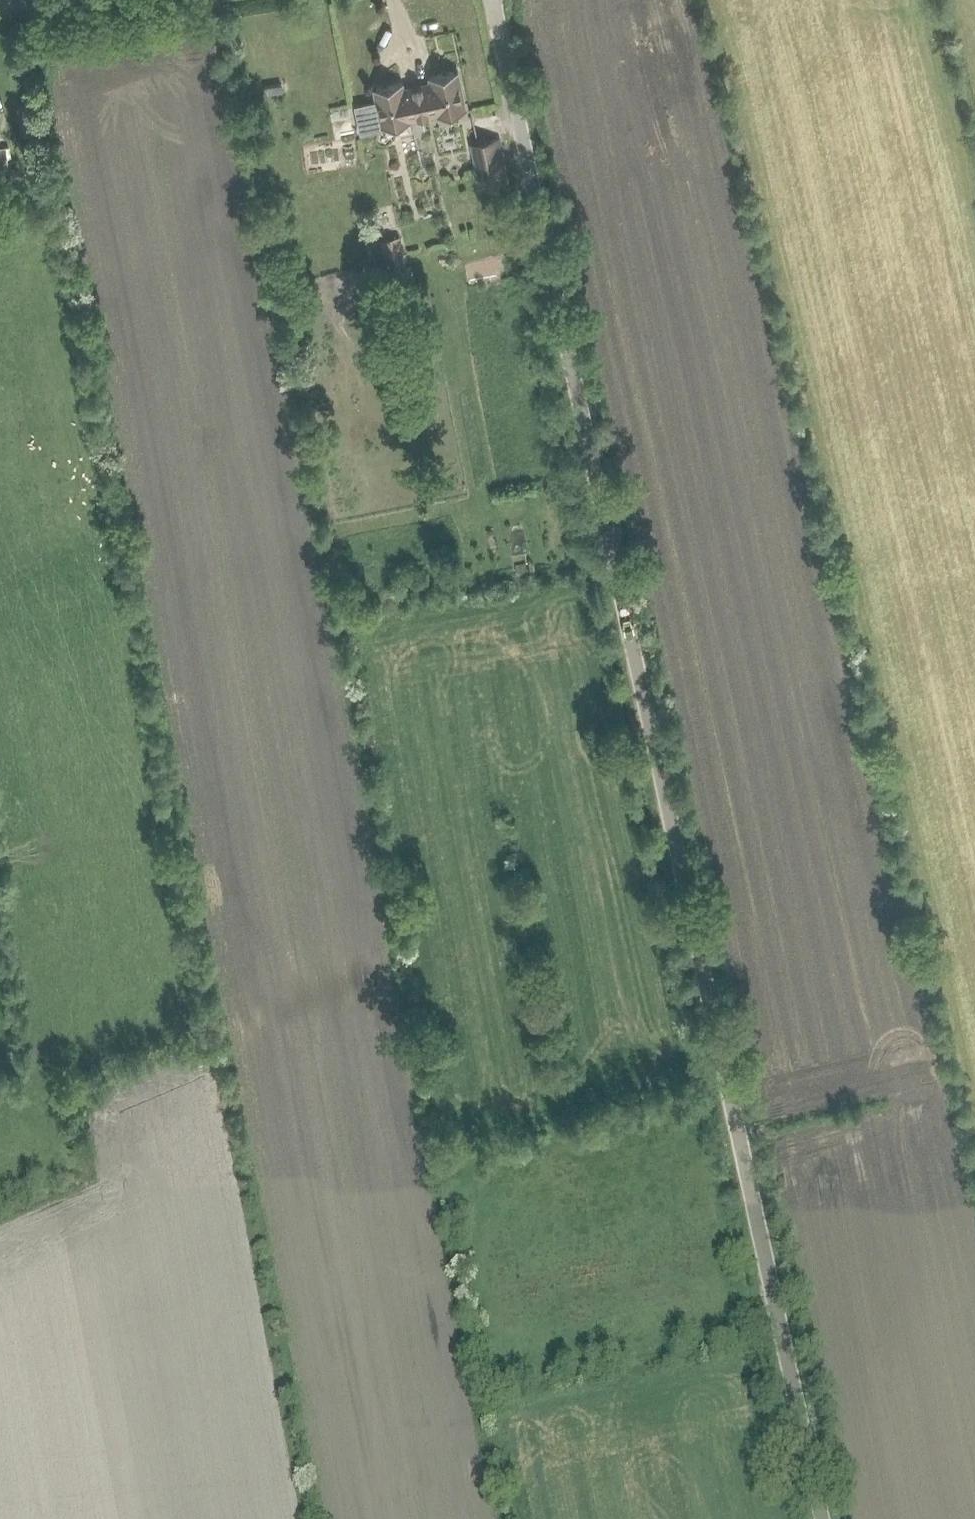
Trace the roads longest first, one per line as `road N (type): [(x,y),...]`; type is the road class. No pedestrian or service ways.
road 1 (unclassified): [(824,1518),(493,0)]

